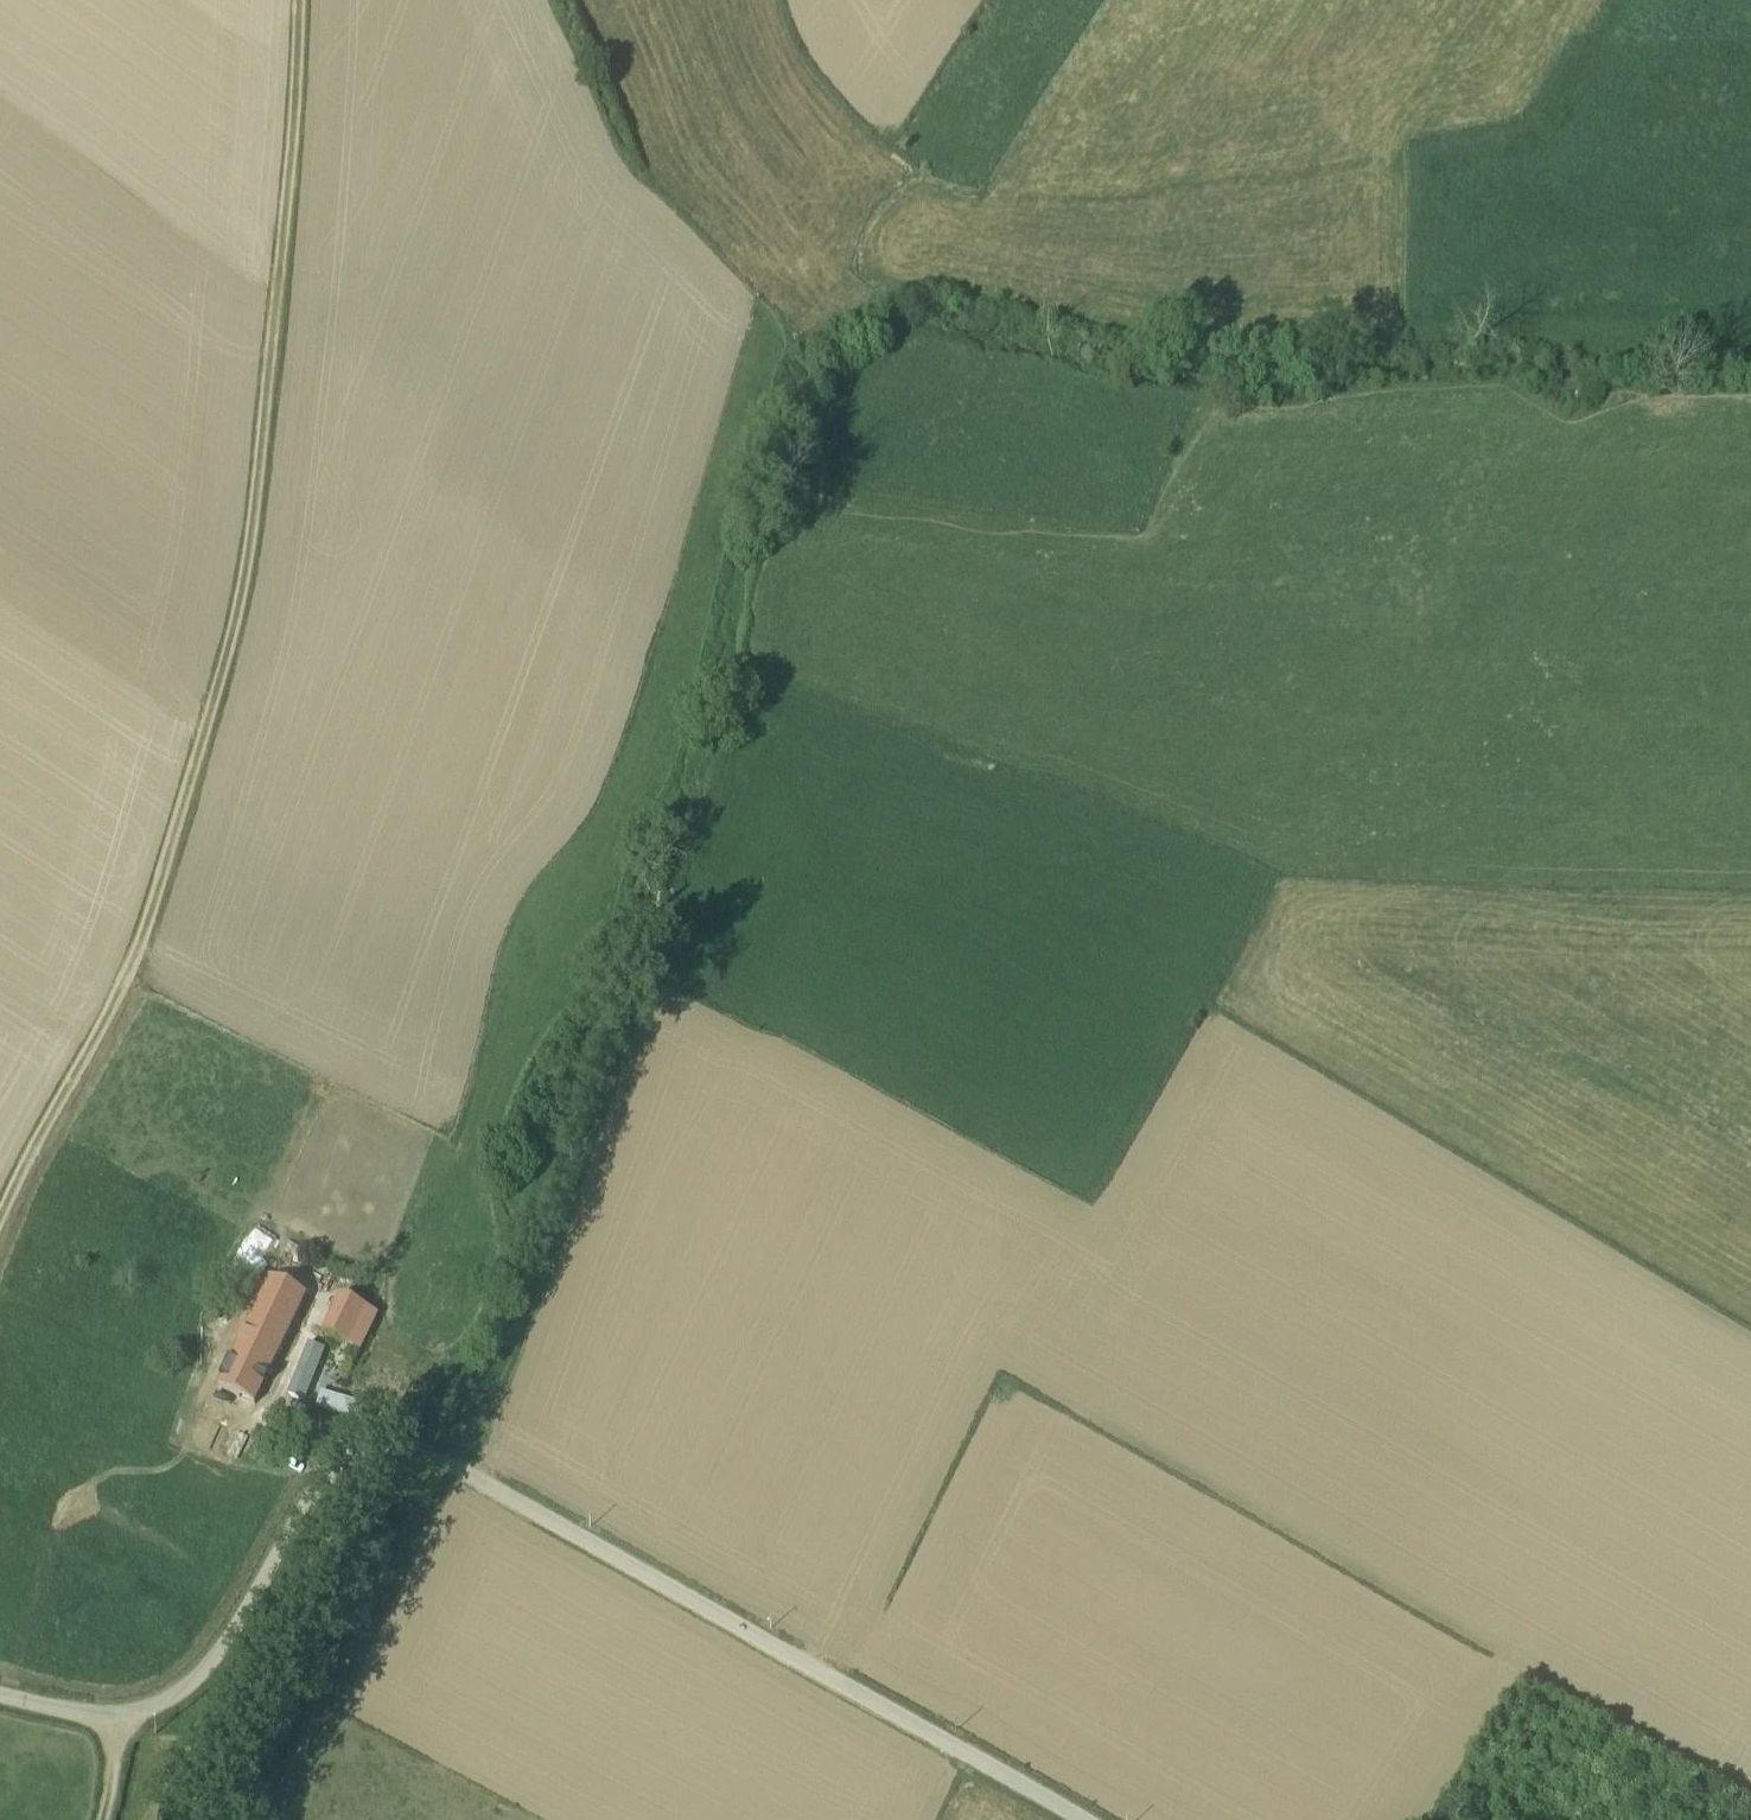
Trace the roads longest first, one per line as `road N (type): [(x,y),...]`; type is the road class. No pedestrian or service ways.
road 1 (unclassified): [(0,1699),(117,1722),(175,1702),(224,1652),(330,1467),(371,1447),(430,1463),(1056,1819)]
road 2 (track): [(0,1220),(140,941),(238,613),(294,91),(296,0)]

